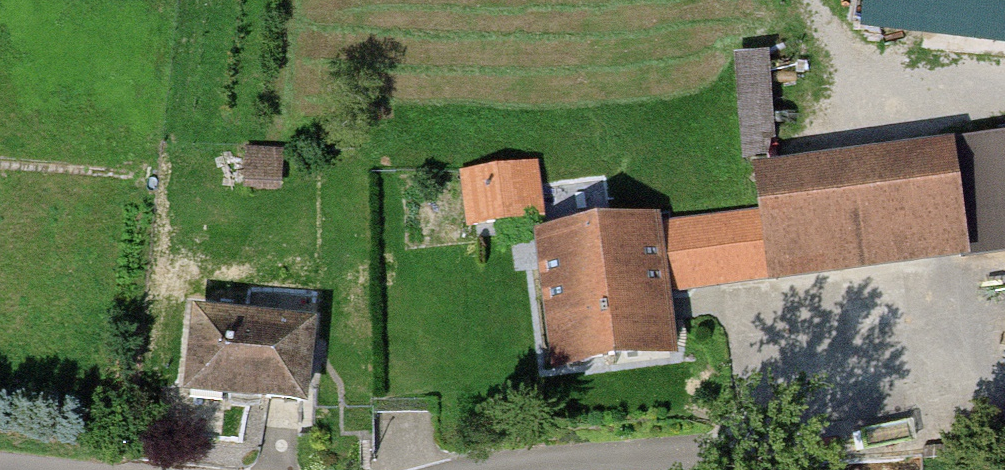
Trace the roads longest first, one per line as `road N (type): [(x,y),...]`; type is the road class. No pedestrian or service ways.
road 1 (track): [(1004,394),(849,406),(676,450),(512,469)]
road 2 (track): [(814,0),(882,97),(1004,92)]

